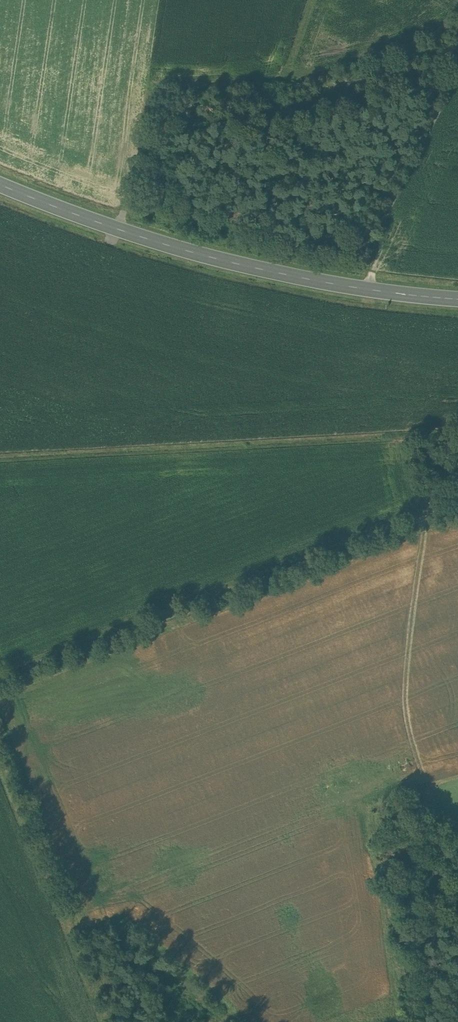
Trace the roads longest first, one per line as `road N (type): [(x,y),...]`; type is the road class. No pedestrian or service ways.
road 1 (track): [(0,682),(457,507)]
road 2 (secondary): [(457,300),(343,287),(209,258),(0,185)]

